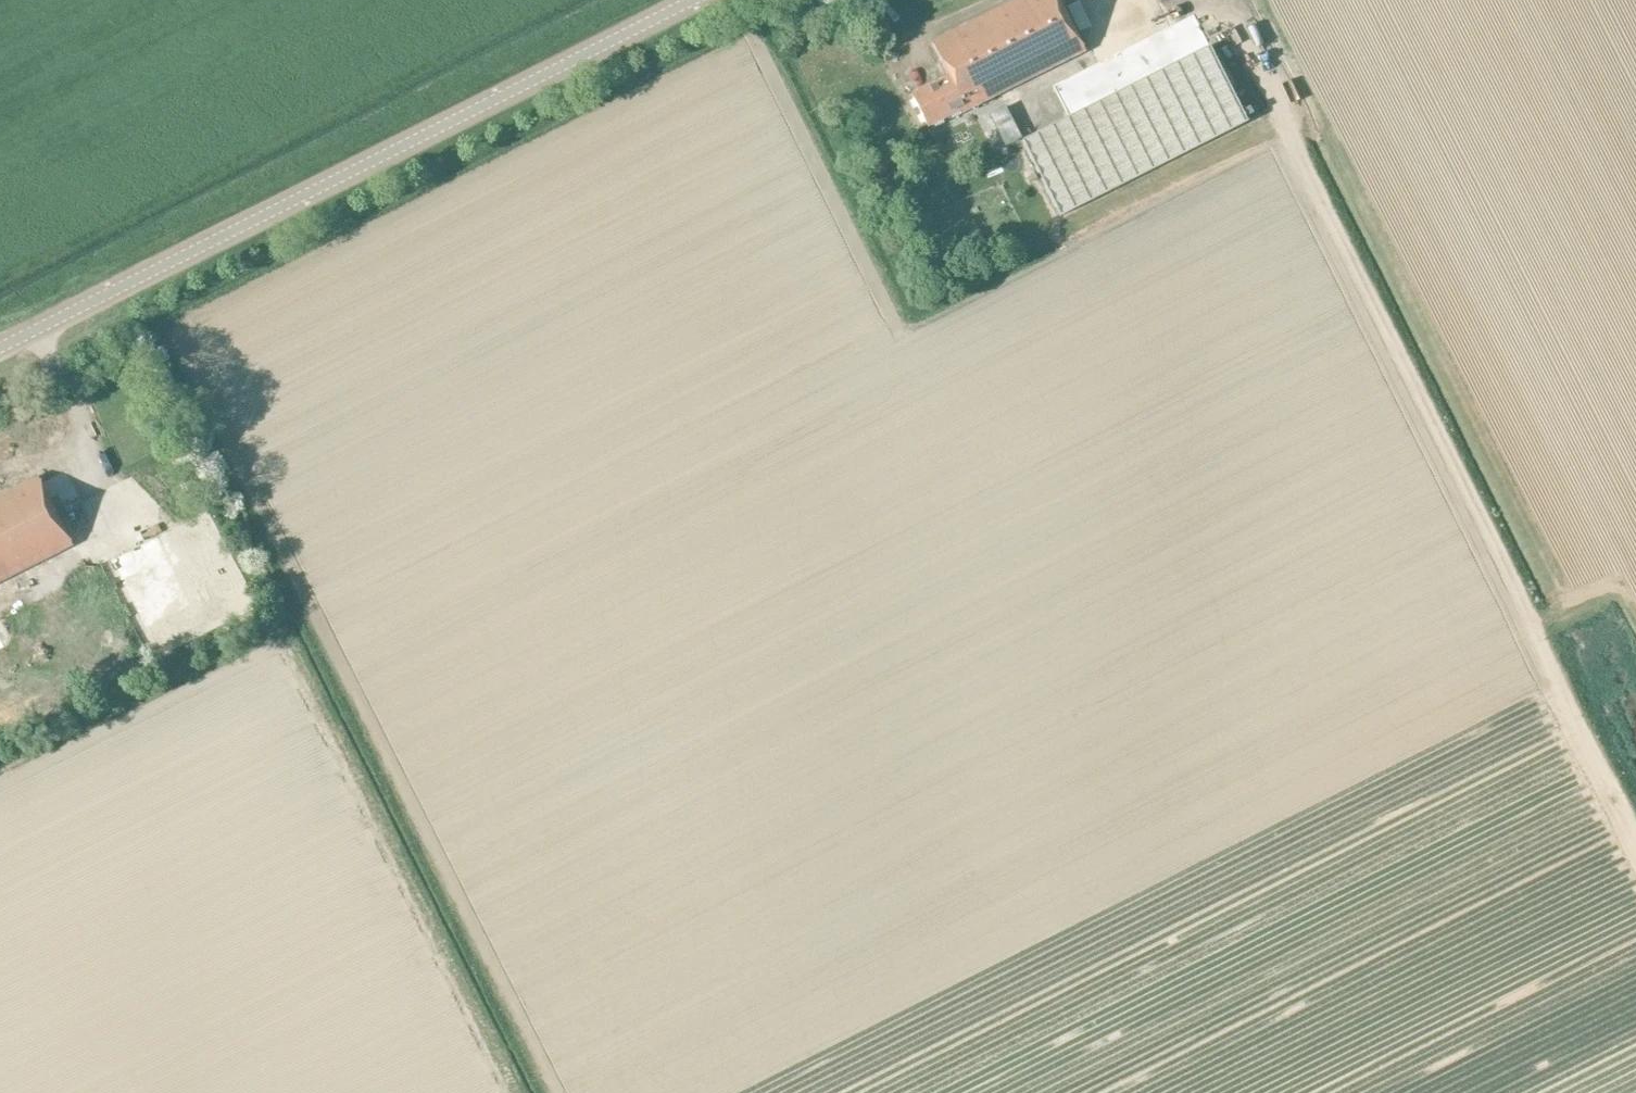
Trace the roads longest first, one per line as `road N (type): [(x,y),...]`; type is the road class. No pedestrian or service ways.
road 1 (unclassified): [(0,346),(691,0)]

